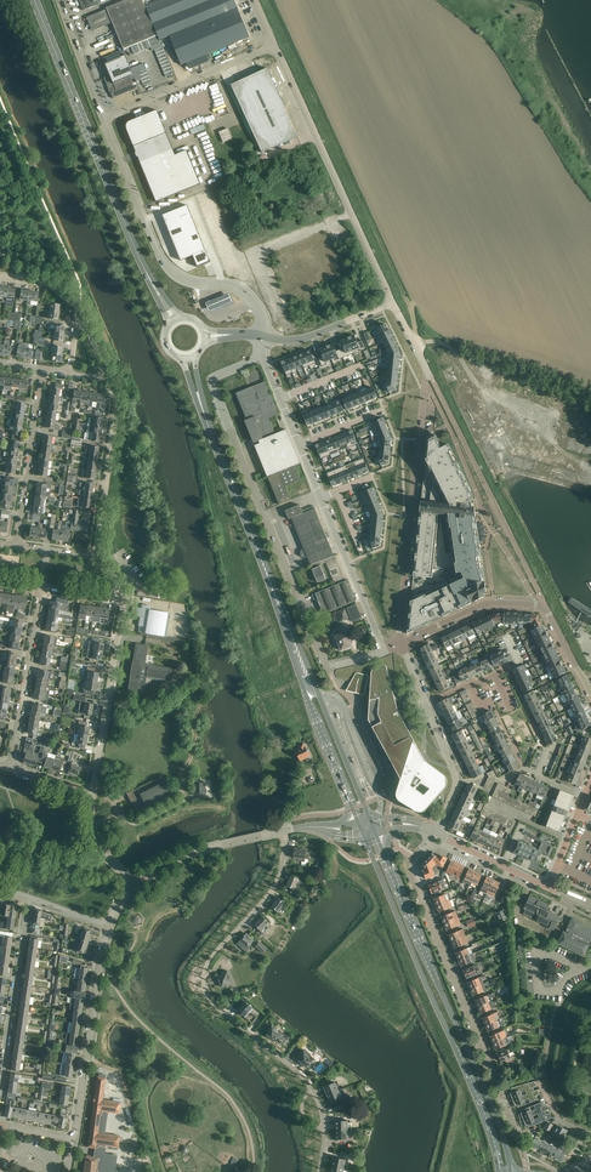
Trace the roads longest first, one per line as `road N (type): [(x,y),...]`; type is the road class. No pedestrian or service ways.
road 1 (residential): [(319,1171),(324,1125),(314,1090),(204,990),(215,952),(277,882),(284,831)]
road 2 (unclassified): [(331,666),(211,381),(262,356)]
road 3 (primary): [(513,1171),(376,836)]
road 4 (primary): [(365,838),(481,1105),(500,1171)]
road 5 (residential): [(520,1141),(409,866),(434,833)]
road 6 (primary): [(150,280),(35,0)]
road 7 (primary): [(371,823),(256,545)]
road 8 (primary): [(256,545),(359,825)]
road 9 (unclassified): [(264,336),(263,315),(242,290),(187,282),(162,259),(103,119)]
road 10 (unclassified): [(393,303),(275,47)]
road 11 (residential): [(401,643),(425,380)]
road 12 (residential): [(541,605),(484,515),(425,380)]
road 13 (unclassified): [(72,1138),(109,926)]
road 14 (unclassified): [(91,793),(120,597)]
road 15 (residential): [(29,897),(0,1092)]
road 16 (residential): [(9,769),(41,585)]
road 17 (unclassified): [(103,119),(275,47)]
road 18 (unclassified): [(96,556),(116,406),(103,379)]
road 19 (residential): [(16,546),(42,370)]
road 20 (unclassified): [(386,651),(322,498)]
road 21 (unclassified): [(134,886),(202,850),(284,831)]
road 22 (primary): [(256,545),(201,405)]
road 23 (residential): [(401,643),(486,603),(541,605)]
road 24 (residential): [(434,833),(456,785),(427,704)]
road 25 (unclassified): [(393,303),(303,339),(264,336)]
road 26 (unclassified): [(103,119),(59,0)]
road 27 (unclassified): [(546,886),(434,833)]

